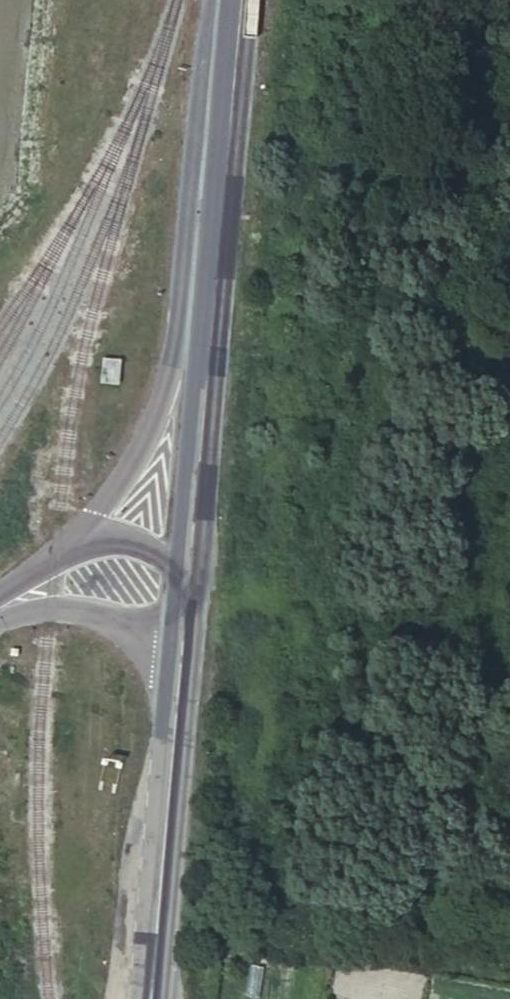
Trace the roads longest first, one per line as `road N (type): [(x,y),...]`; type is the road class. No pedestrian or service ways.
road 1 (tertiary): [(151,998),(183,650)]
road 2 (tertiary): [(214,297),(241,0)]
road 3 (unclassified): [(214,297),(168,376),(148,437),(77,543)]
road 4 (tertiary): [(190,570),(214,297)]
road 5 (unclassified): [(0,611),(49,609),(113,620),(183,650)]

